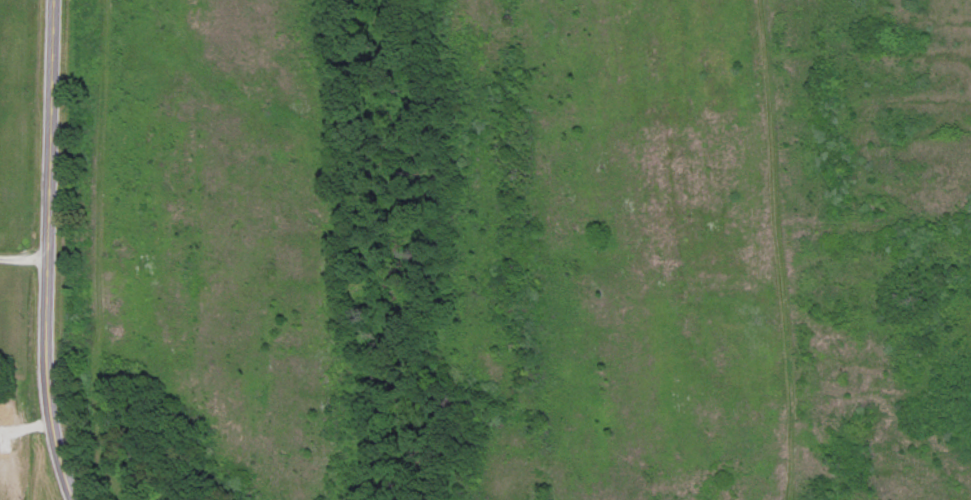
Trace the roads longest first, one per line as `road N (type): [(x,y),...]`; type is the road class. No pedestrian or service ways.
road 1 (tertiary): [(52,0),(44,341),(52,434),(72,499)]

